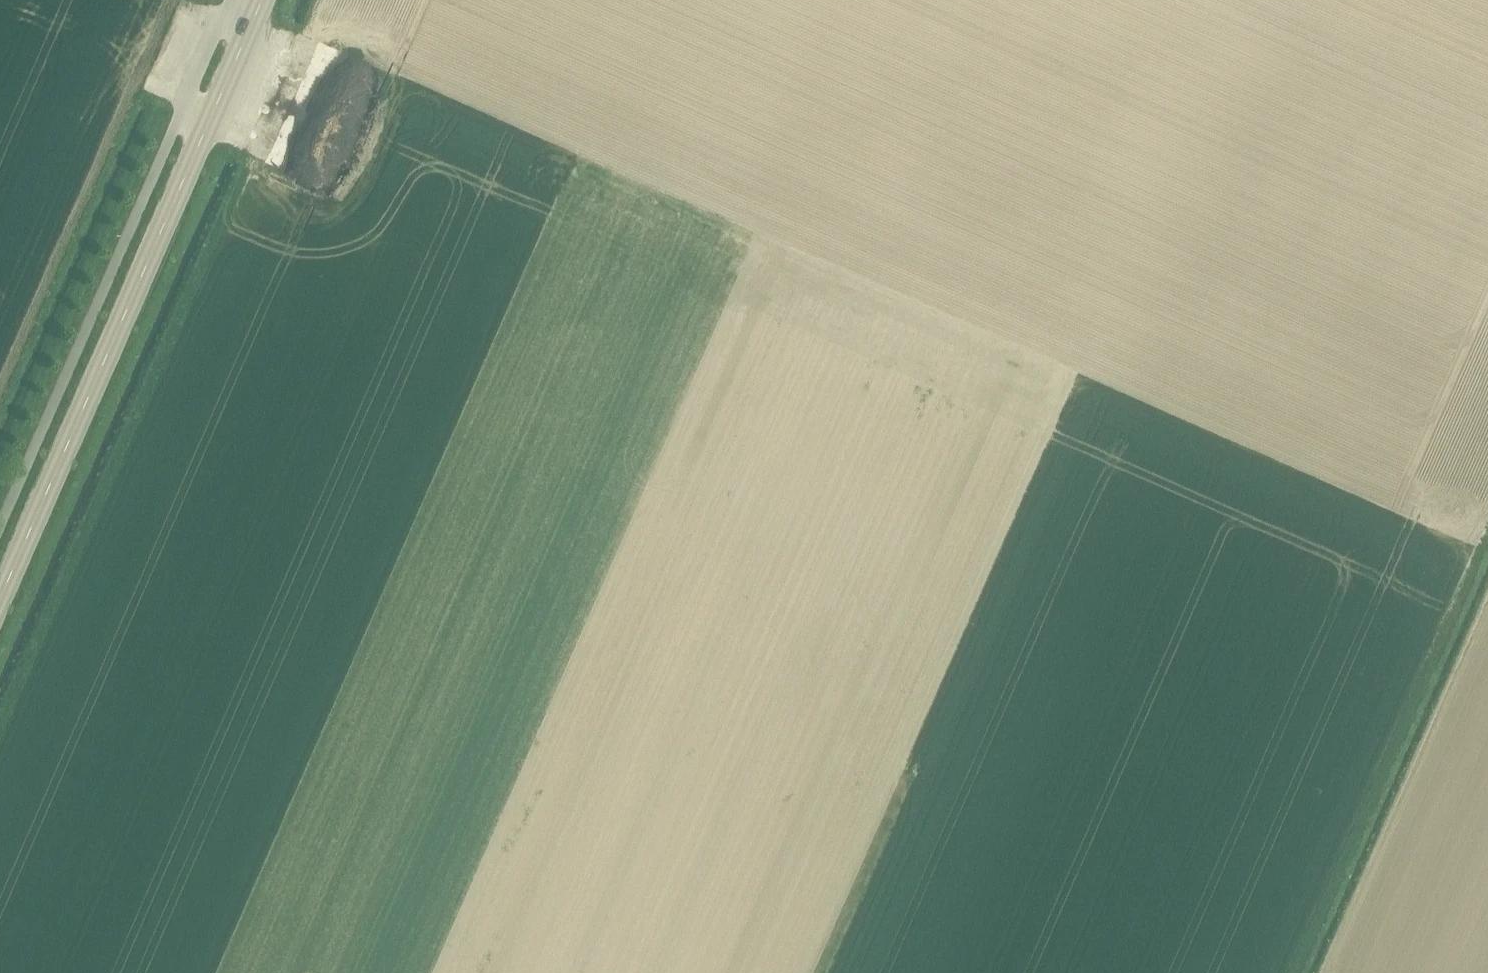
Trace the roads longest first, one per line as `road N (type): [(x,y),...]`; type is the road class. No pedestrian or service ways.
road 1 (secondary): [(0,596),(260,0)]
road 2 (track): [(826,972),(910,780)]

